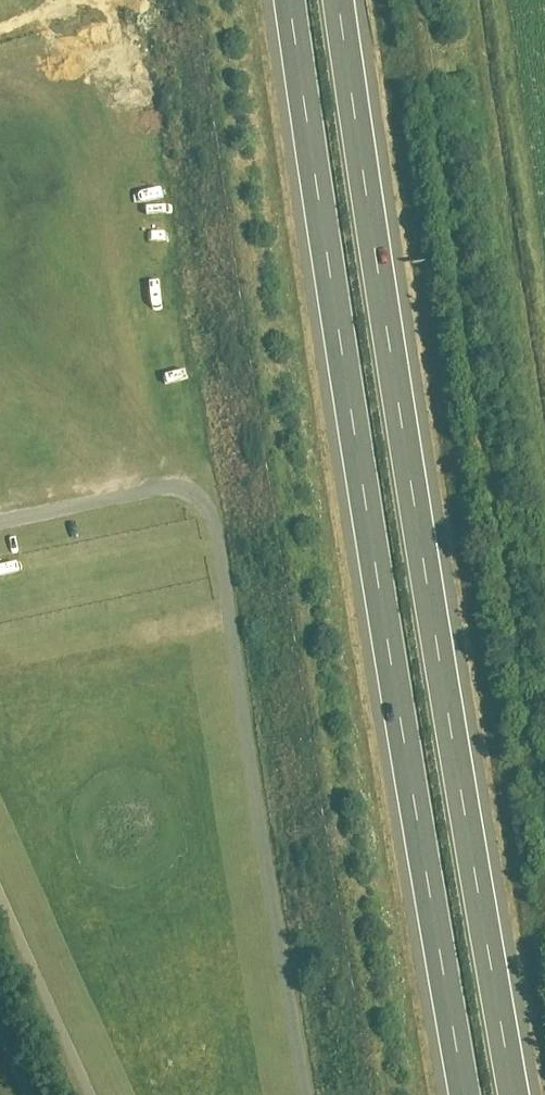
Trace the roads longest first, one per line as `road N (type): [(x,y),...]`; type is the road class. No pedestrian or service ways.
road 1 (motorway): [(291,0),(468,1094)]
road 2 (motorway): [(515,1094),(341,0)]

